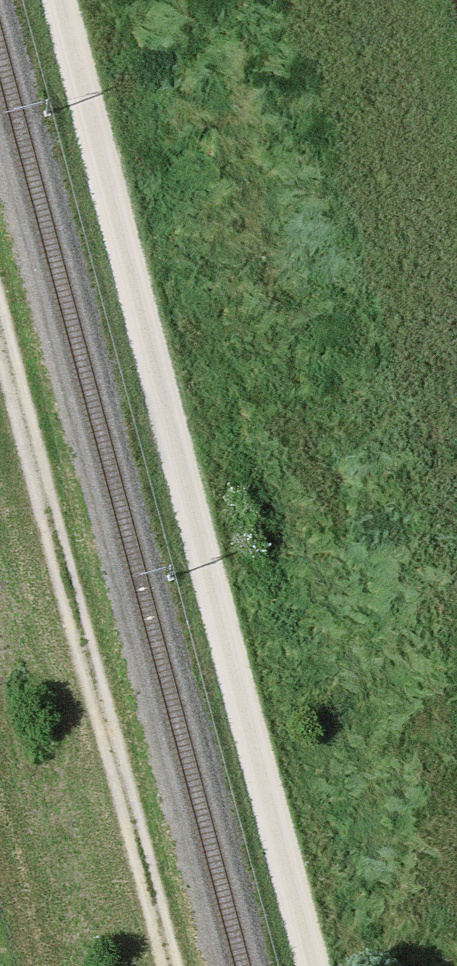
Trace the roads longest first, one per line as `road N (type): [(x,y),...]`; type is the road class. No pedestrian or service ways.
road 1 (track): [(311,965),(56,0)]
road 2 (track): [(170,965),(0,325)]

